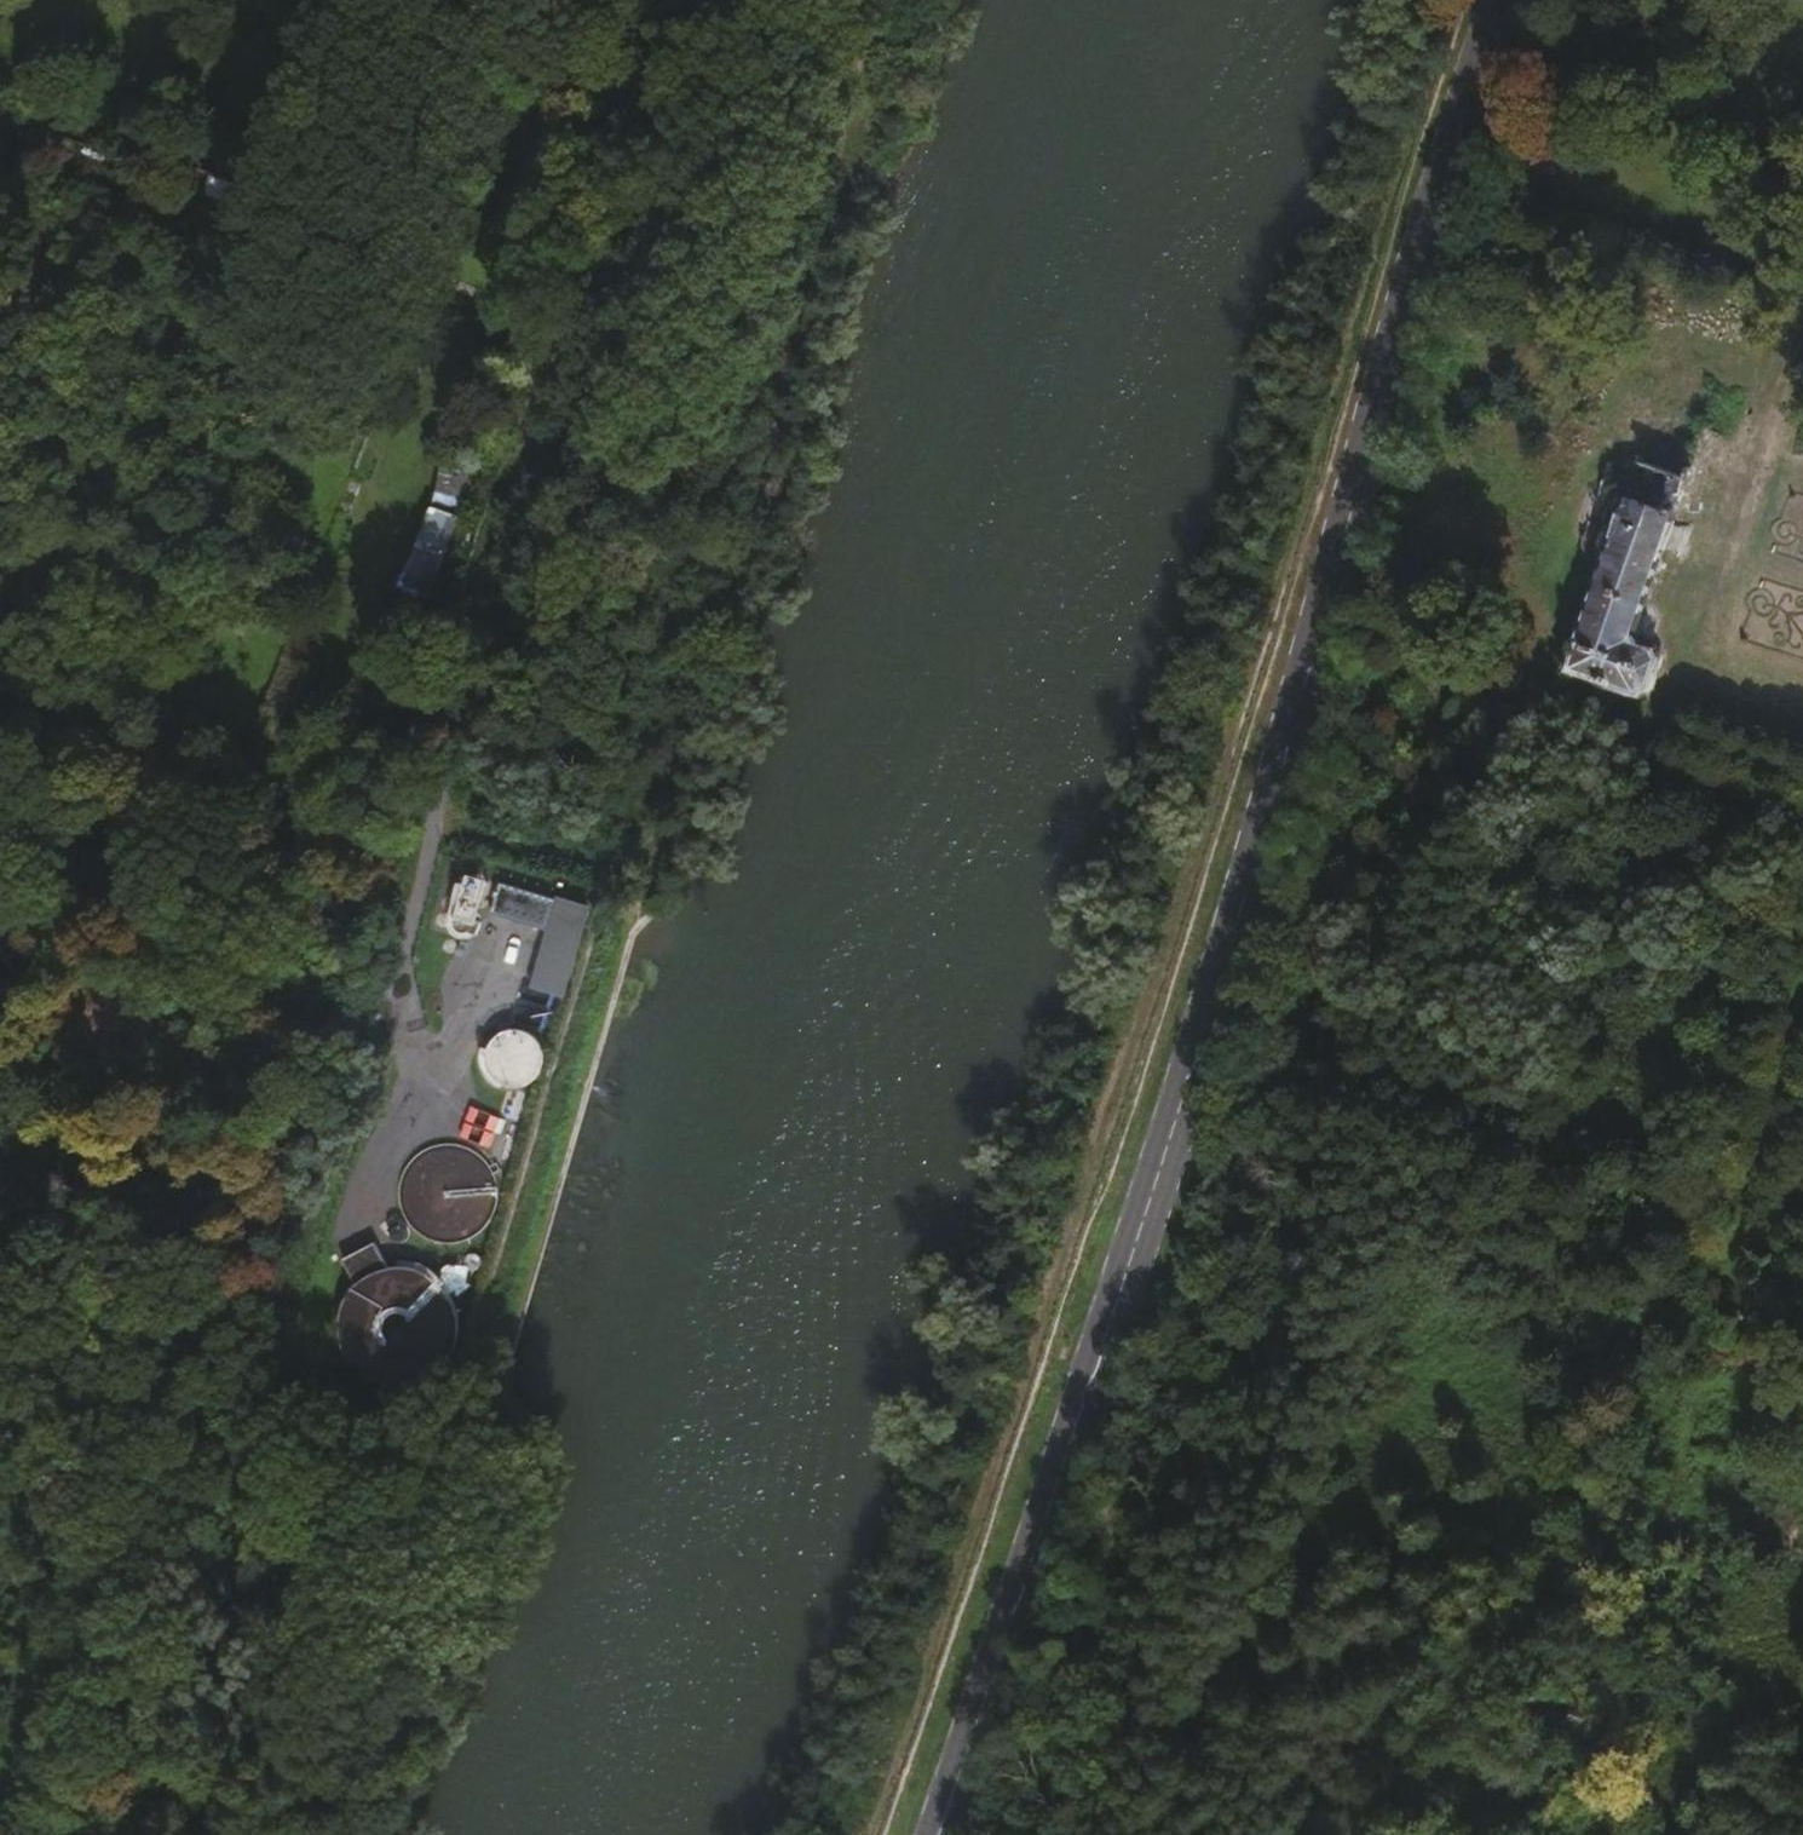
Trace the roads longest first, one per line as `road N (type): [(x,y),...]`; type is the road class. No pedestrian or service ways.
road 1 (primary): [(932,1834),(1505,0)]

